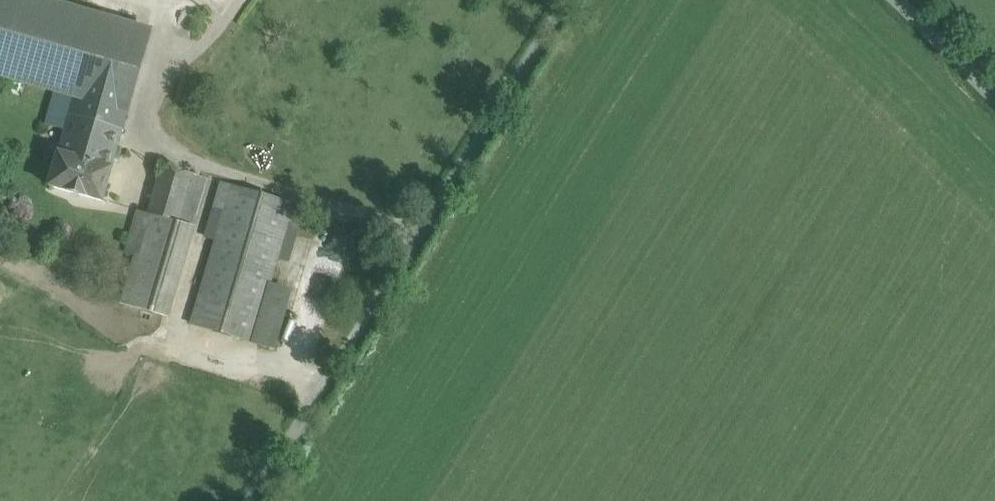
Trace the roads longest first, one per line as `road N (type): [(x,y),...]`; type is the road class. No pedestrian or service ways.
road 1 (unclassified): [(567,0),(251,500)]
road 2 (unclassified): [(994,99),(900,0)]

